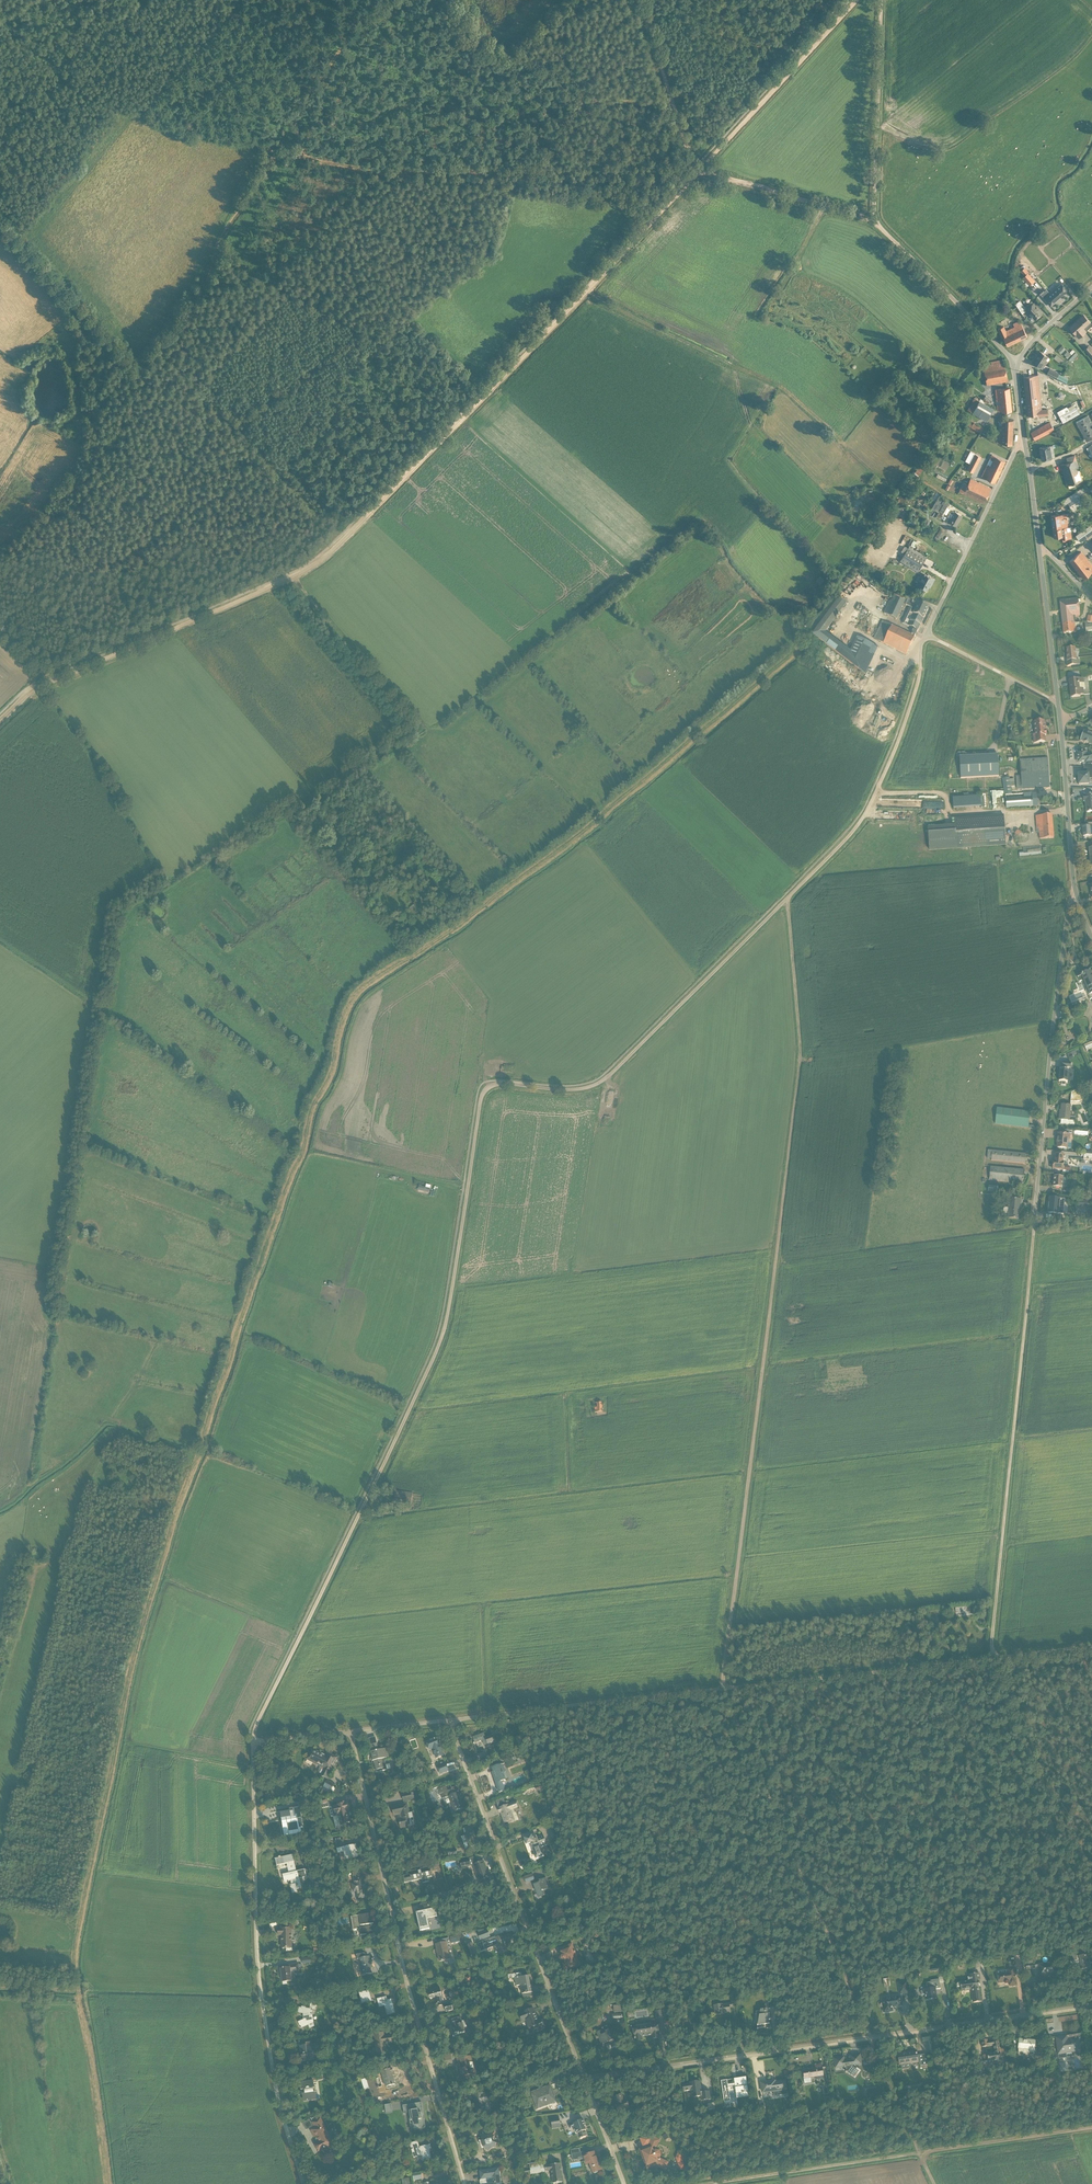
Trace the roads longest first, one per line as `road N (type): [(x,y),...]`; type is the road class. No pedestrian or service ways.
road 1 (track): [(254,1746),(255,1727),(439,1344),(483,1094),(505,1085),(583,1089),(614,1072),(861,821),(920,669)]
road 2 (track): [(46,684),(317,562),(692,177)]
road 3 (track): [(787,900),(799,1068),(723,1690)]
road 4 (residential): [(304,2183),(280,2110),(259,1976),(253,1750),(261,1741),(351,1732)]
road 5 (residential): [(584,2080),(1091,2008)]
road 6 (track): [(294,577),(419,724),(170,886)]
road 7 (residential): [(351,1732),(402,1965),(463,2183)]
road 8 (track): [(991,1659),(1034,1220)]
road 9 (residential): [(450,1721),(584,2080)]
road 10 (track): [(723,1690),(1091,1649)]
road 11 (residential): [(1034,1220),(1075,893)]
road 12 (track): [(275,151),(396,174),(539,174)]
road 13 (track): [(449,0),(470,40),(574,83),(583,97),(539,174)]
road 14 (track): [(343,539),(159,352)]
road 15 (track): [(823,1924),(723,1690)]
road 16 (track): [(918,2154),(823,1924)]
road 17 (track): [(692,177),(856,0)]
road 18 (track): [(159,352),(275,151)]
road 19 (track): [(0,223),(132,369),(159,352)]
road 20 (unclassified): [(878,223),(881,0)]
road 21 (residential): [(1024,437),(926,635)]
road 22 (track): [(709,2183),(918,2154)]
road 23 (track): [(514,1714),(723,1690)]
road 24 (track): [(878,223),(699,170)]
road 25 (track): [(138,115),(96,98),(50,60),(17,13),(37,0)]
road 26 (track): [(220,254),(383,338)]
road 27 (track): [(640,0),(699,170)]
road 28 (track): [(918,2154),(1091,2129)]
road 29 (residential): [(1060,720),(1075,893)]
road 30 (residential): [(1040,549),(1058,702)]
road 31 (track): [(138,115),(242,4)]
road 32 (track): [(539,174),(688,175)]
road 33 (unclassified): [(926,635),(1058,702)]
road 34 (unclassified): [(878,223),(982,328)]
road 35 (track): [(275,151),(138,115)]

